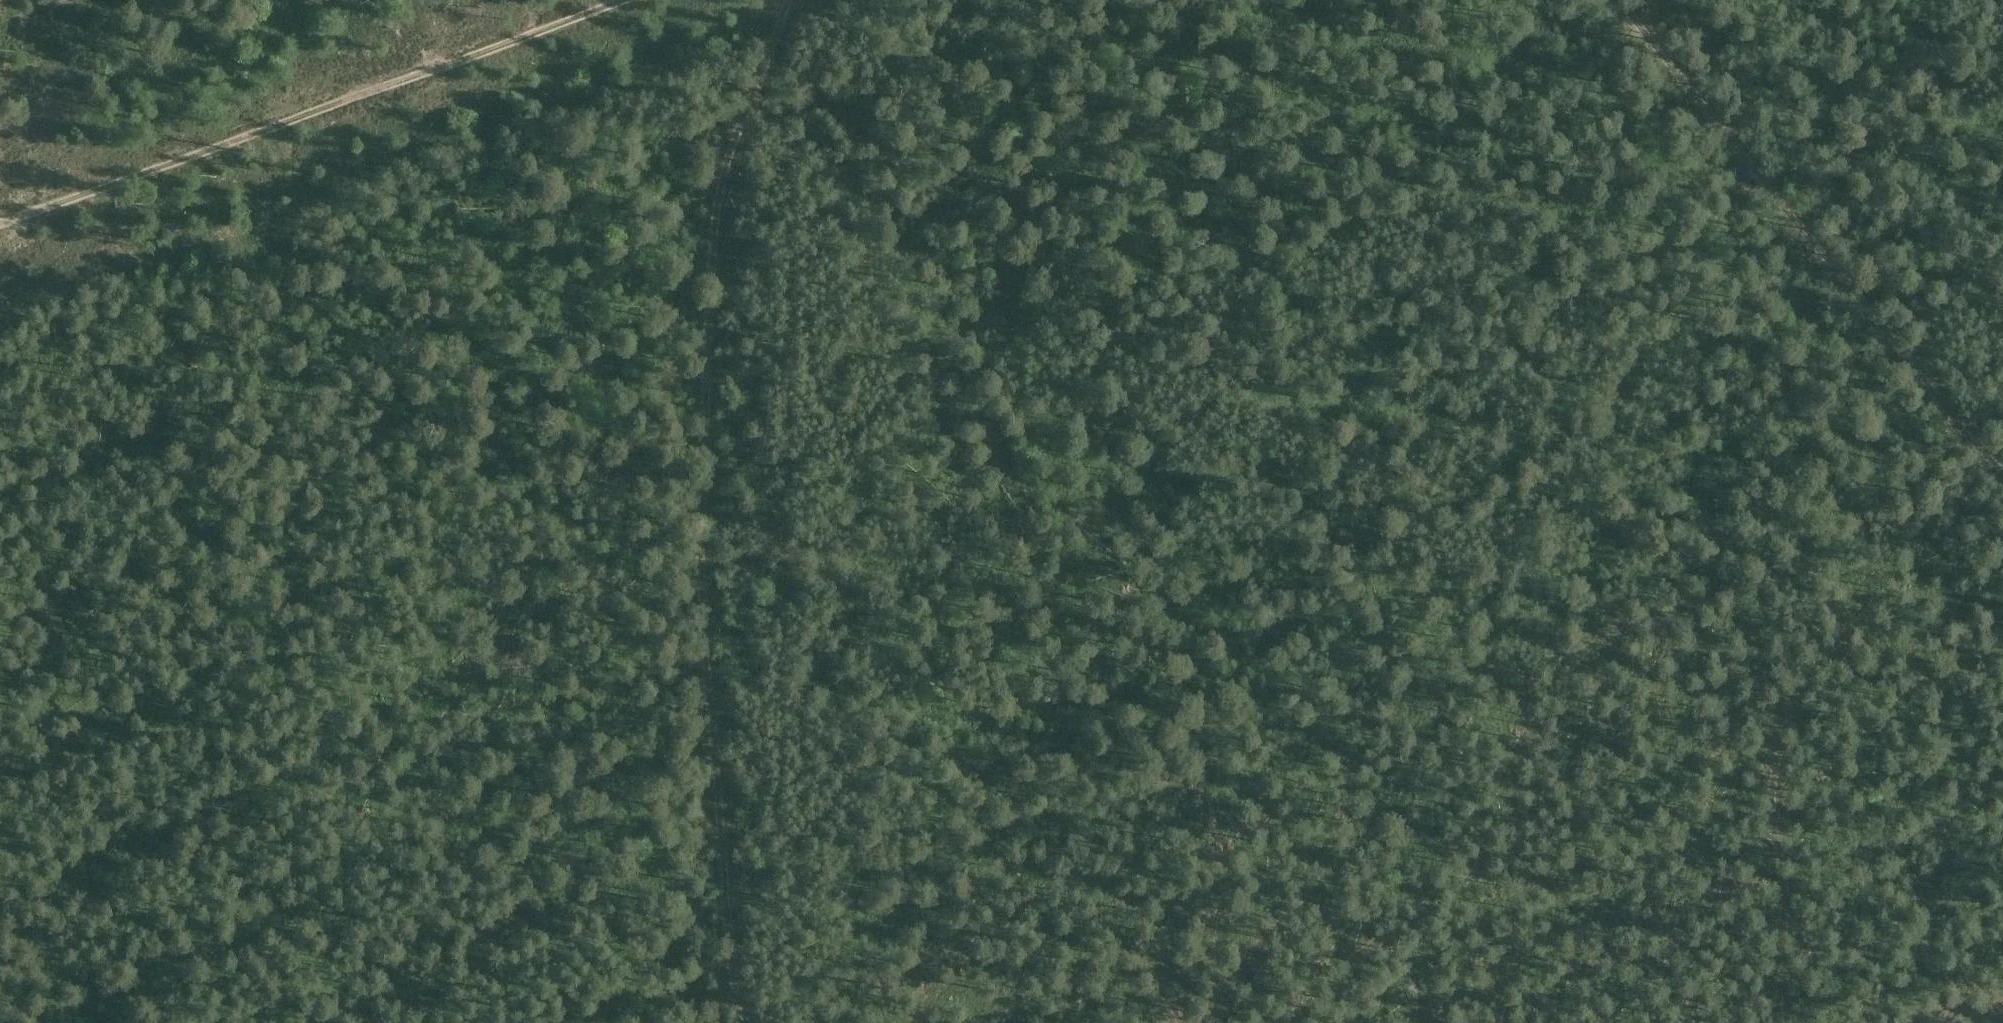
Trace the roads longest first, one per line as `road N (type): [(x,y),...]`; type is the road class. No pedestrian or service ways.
road 1 (track): [(614,0),(0,222)]
road 2 (track): [(2002,467),(1610,0)]

